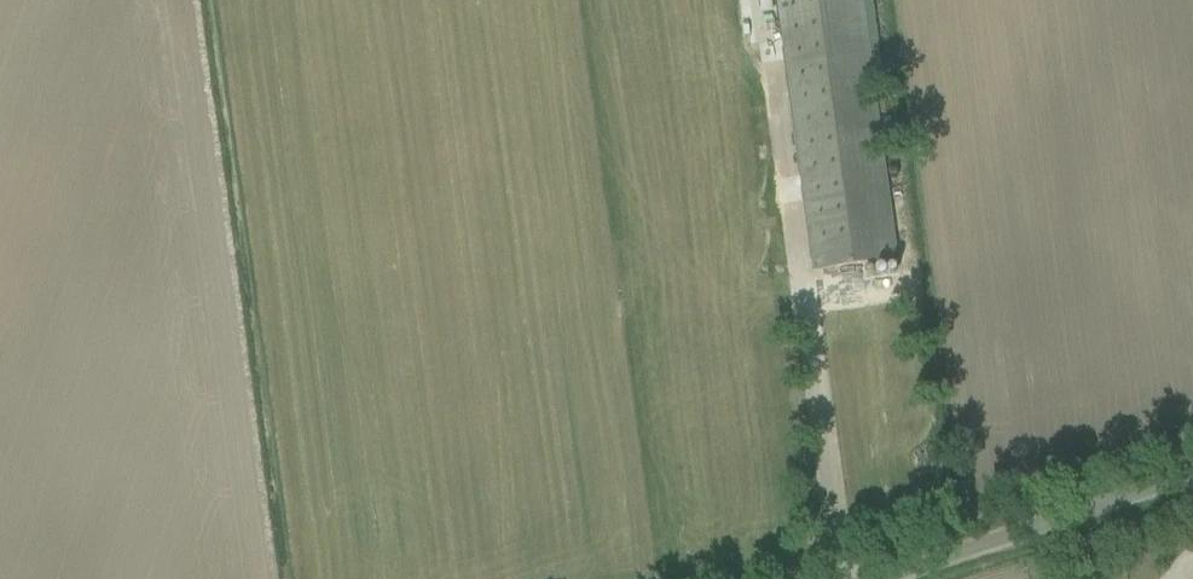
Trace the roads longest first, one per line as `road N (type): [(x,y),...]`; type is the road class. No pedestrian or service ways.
road 1 (unclassified): [(858,578),(1192,471)]

